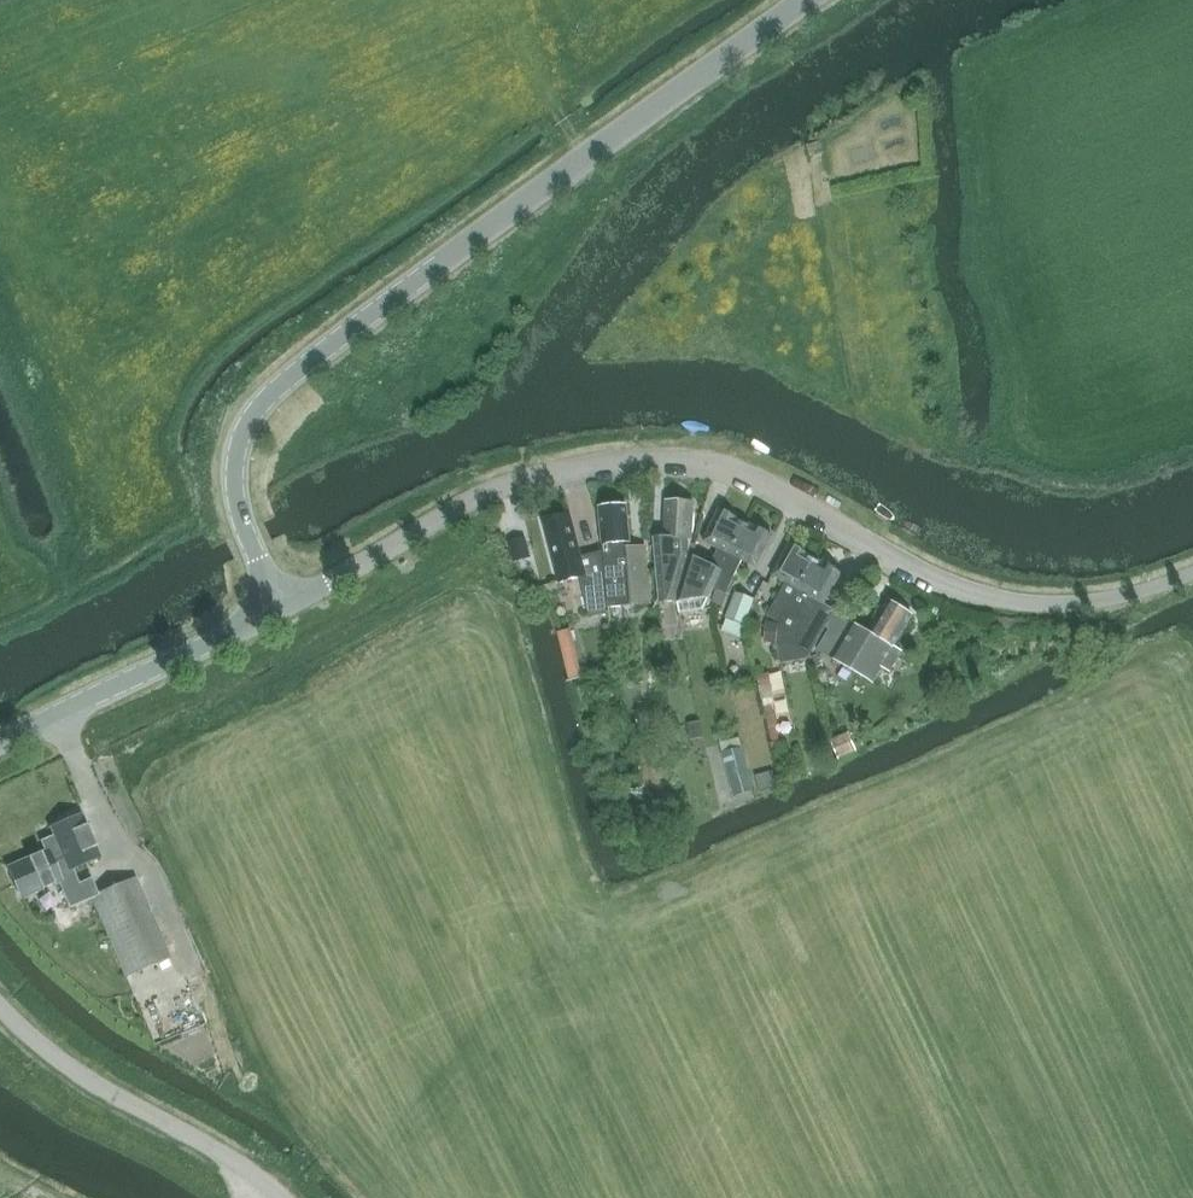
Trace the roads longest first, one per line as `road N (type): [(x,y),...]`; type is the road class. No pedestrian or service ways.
road 1 (unclassified): [(1192,573),(1111,599),(990,598),(919,575),(731,468),(676,458),(607,462),(466,501),(279,608)]
road 2 (tertiary): [(279,608),(236,503),(238,448),(256,411),(696,67),(802,0)]
road 3 (unclassified): [(278,1197),(78,1074),(0,1004)]
road 4 (tertiary): [(0,751),(279,608)]

